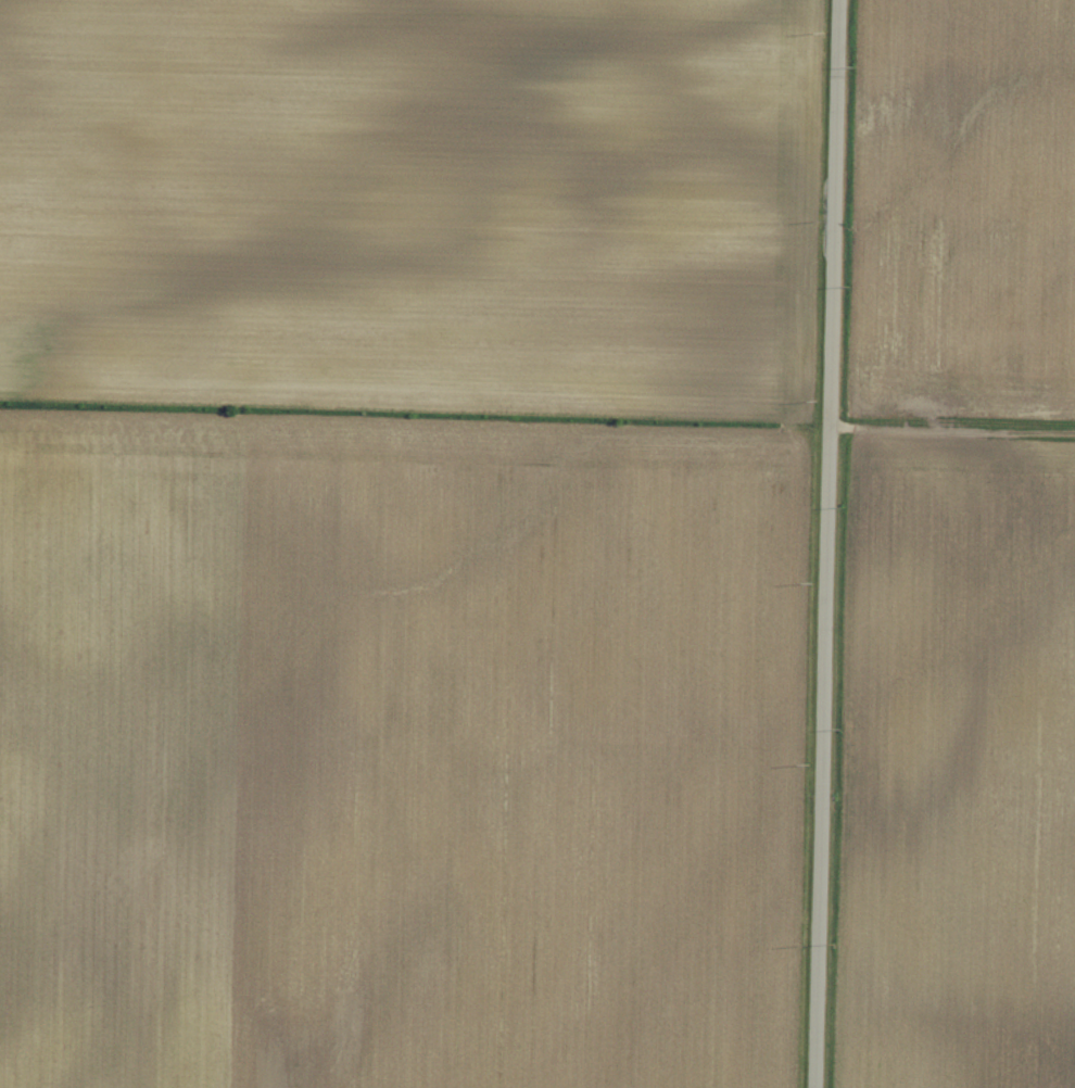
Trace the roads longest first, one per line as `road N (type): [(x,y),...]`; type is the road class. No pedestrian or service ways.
road 1 (residential): [(813,1087),(837,0)]

